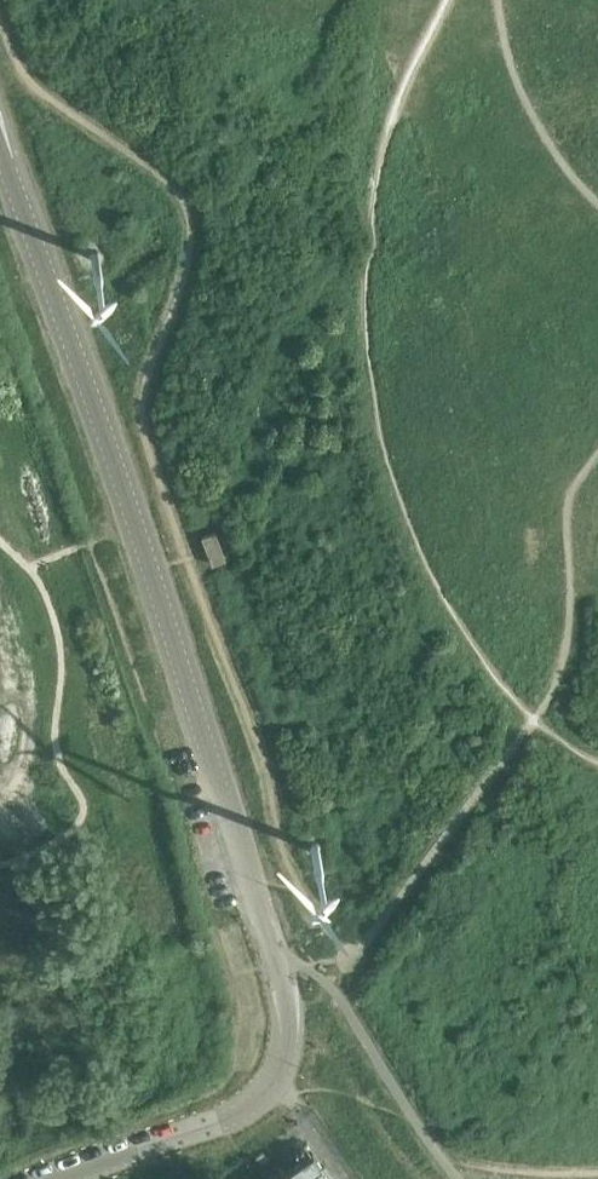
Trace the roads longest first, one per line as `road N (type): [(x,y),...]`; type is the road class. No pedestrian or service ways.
road 1 (unclassified): [(56,1178),(250,1106),(283,1064),(289,1018),(120,479),(0,147)]

